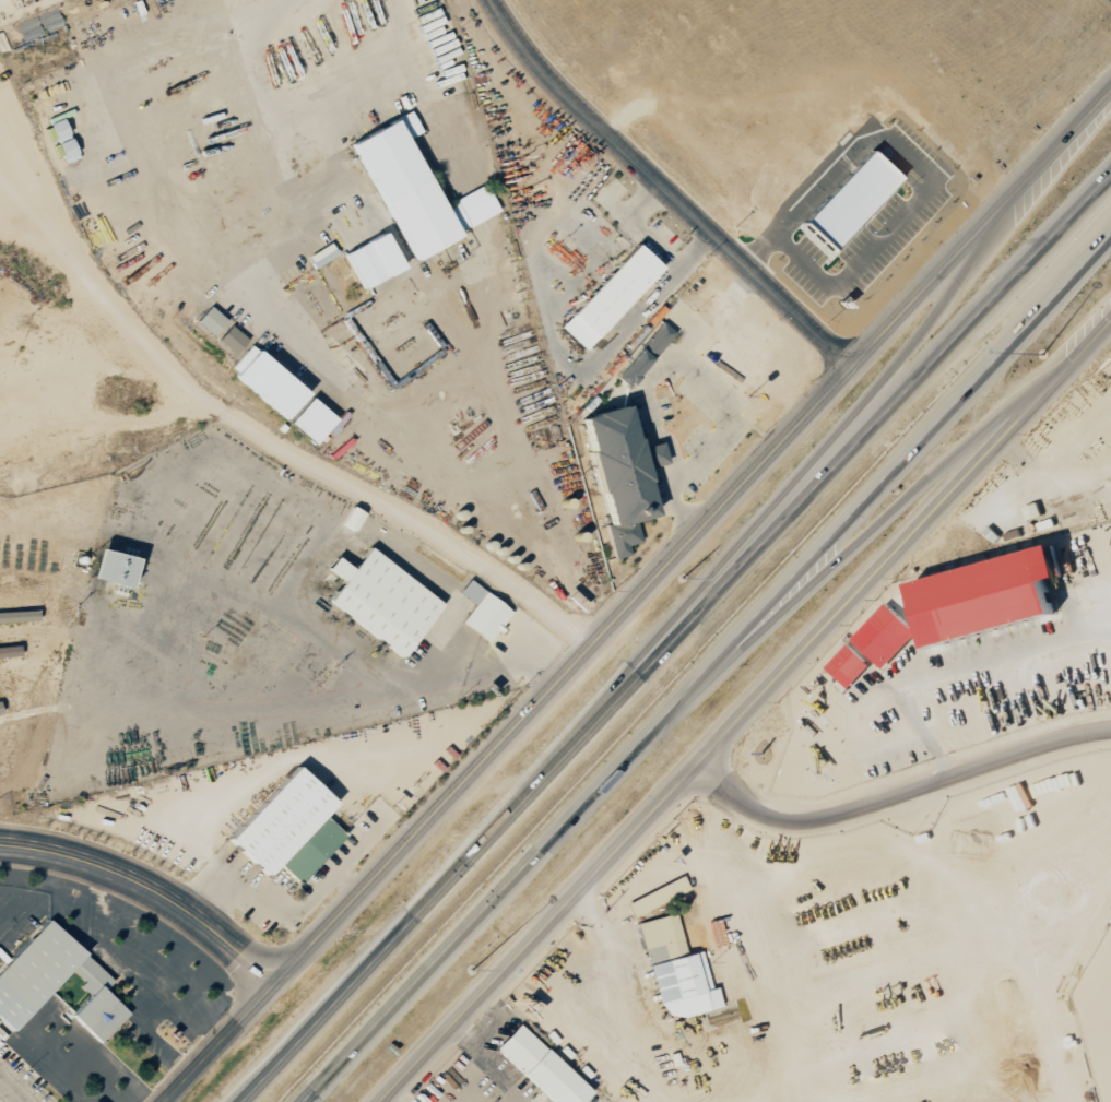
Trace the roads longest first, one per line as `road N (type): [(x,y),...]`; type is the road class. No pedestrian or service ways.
road 1 (secondary): [(163,1101),(1110,91)]
road 2 (motorway): [(1110,174),(237,1101)]
road 3 (motorway): [(298,1101),(1110,233)]
road 4 (secondary): [(386,1101),(1110,324)]
road 5 (motorway): [(992,218),(919,335),(583,712),(535,783)]
road 6 (motorway): [(628,749),(1006,402),(1094,343)]
road 7 (residential): [(504,0),(534,51),(854,364)]
road 8 (residential): [(698,765),(759,813),(819,820),(1045,745),(1110,732)]
road 9 (tertiary): [(0,854),(80,866),(149,896),(270,988)]

